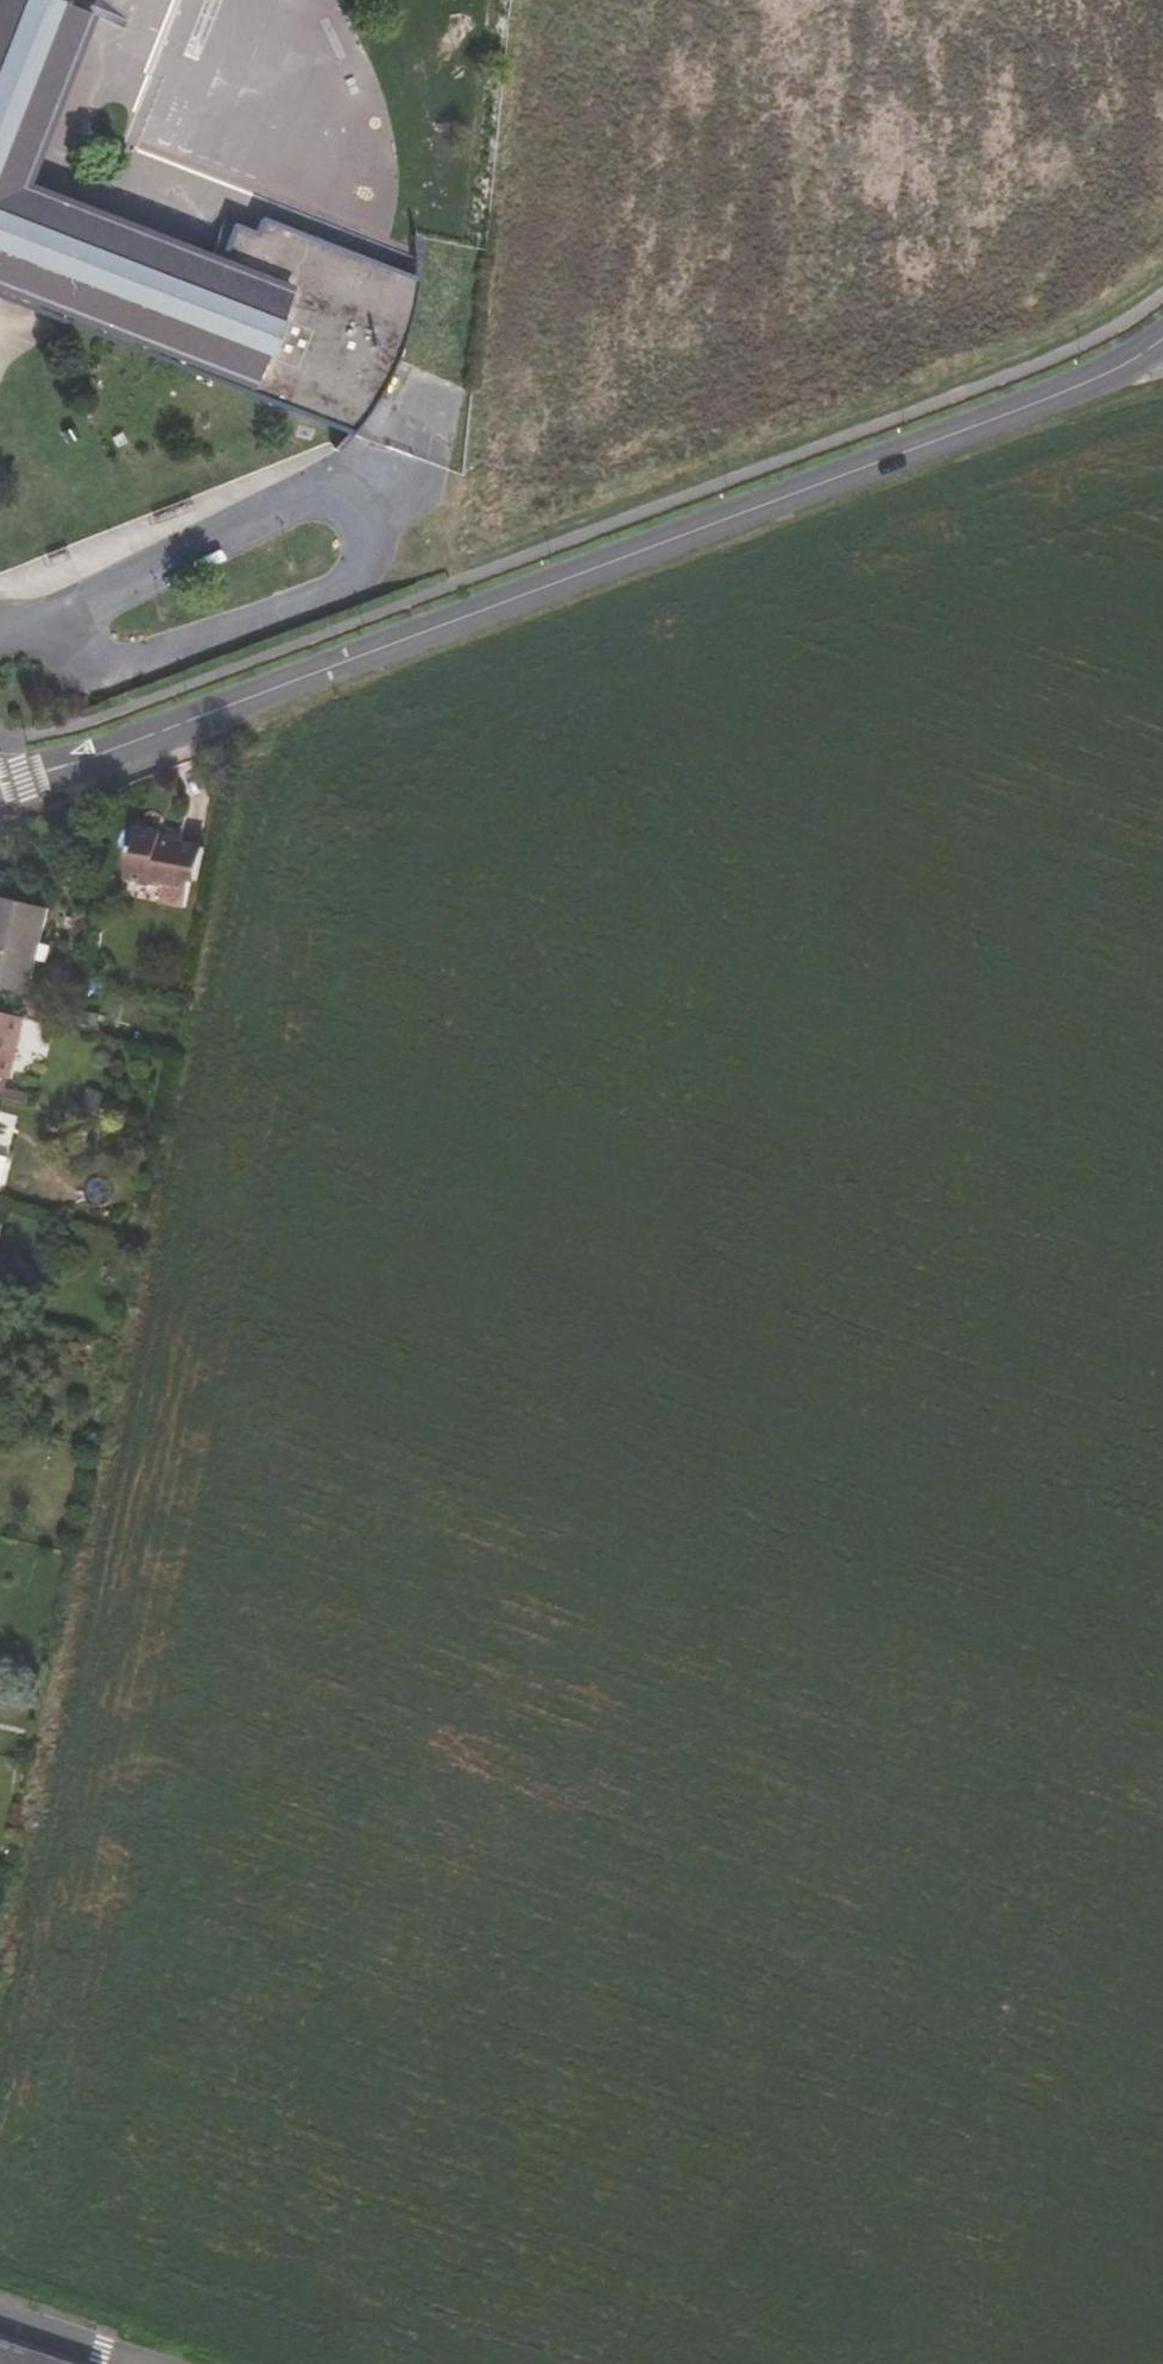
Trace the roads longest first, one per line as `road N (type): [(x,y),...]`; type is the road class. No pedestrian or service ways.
road 1 (tertiary): [(91,756),(980,425),(1096,380),(1162,338)]
road 2 (residential): [(0,2322),(129,2363)]

